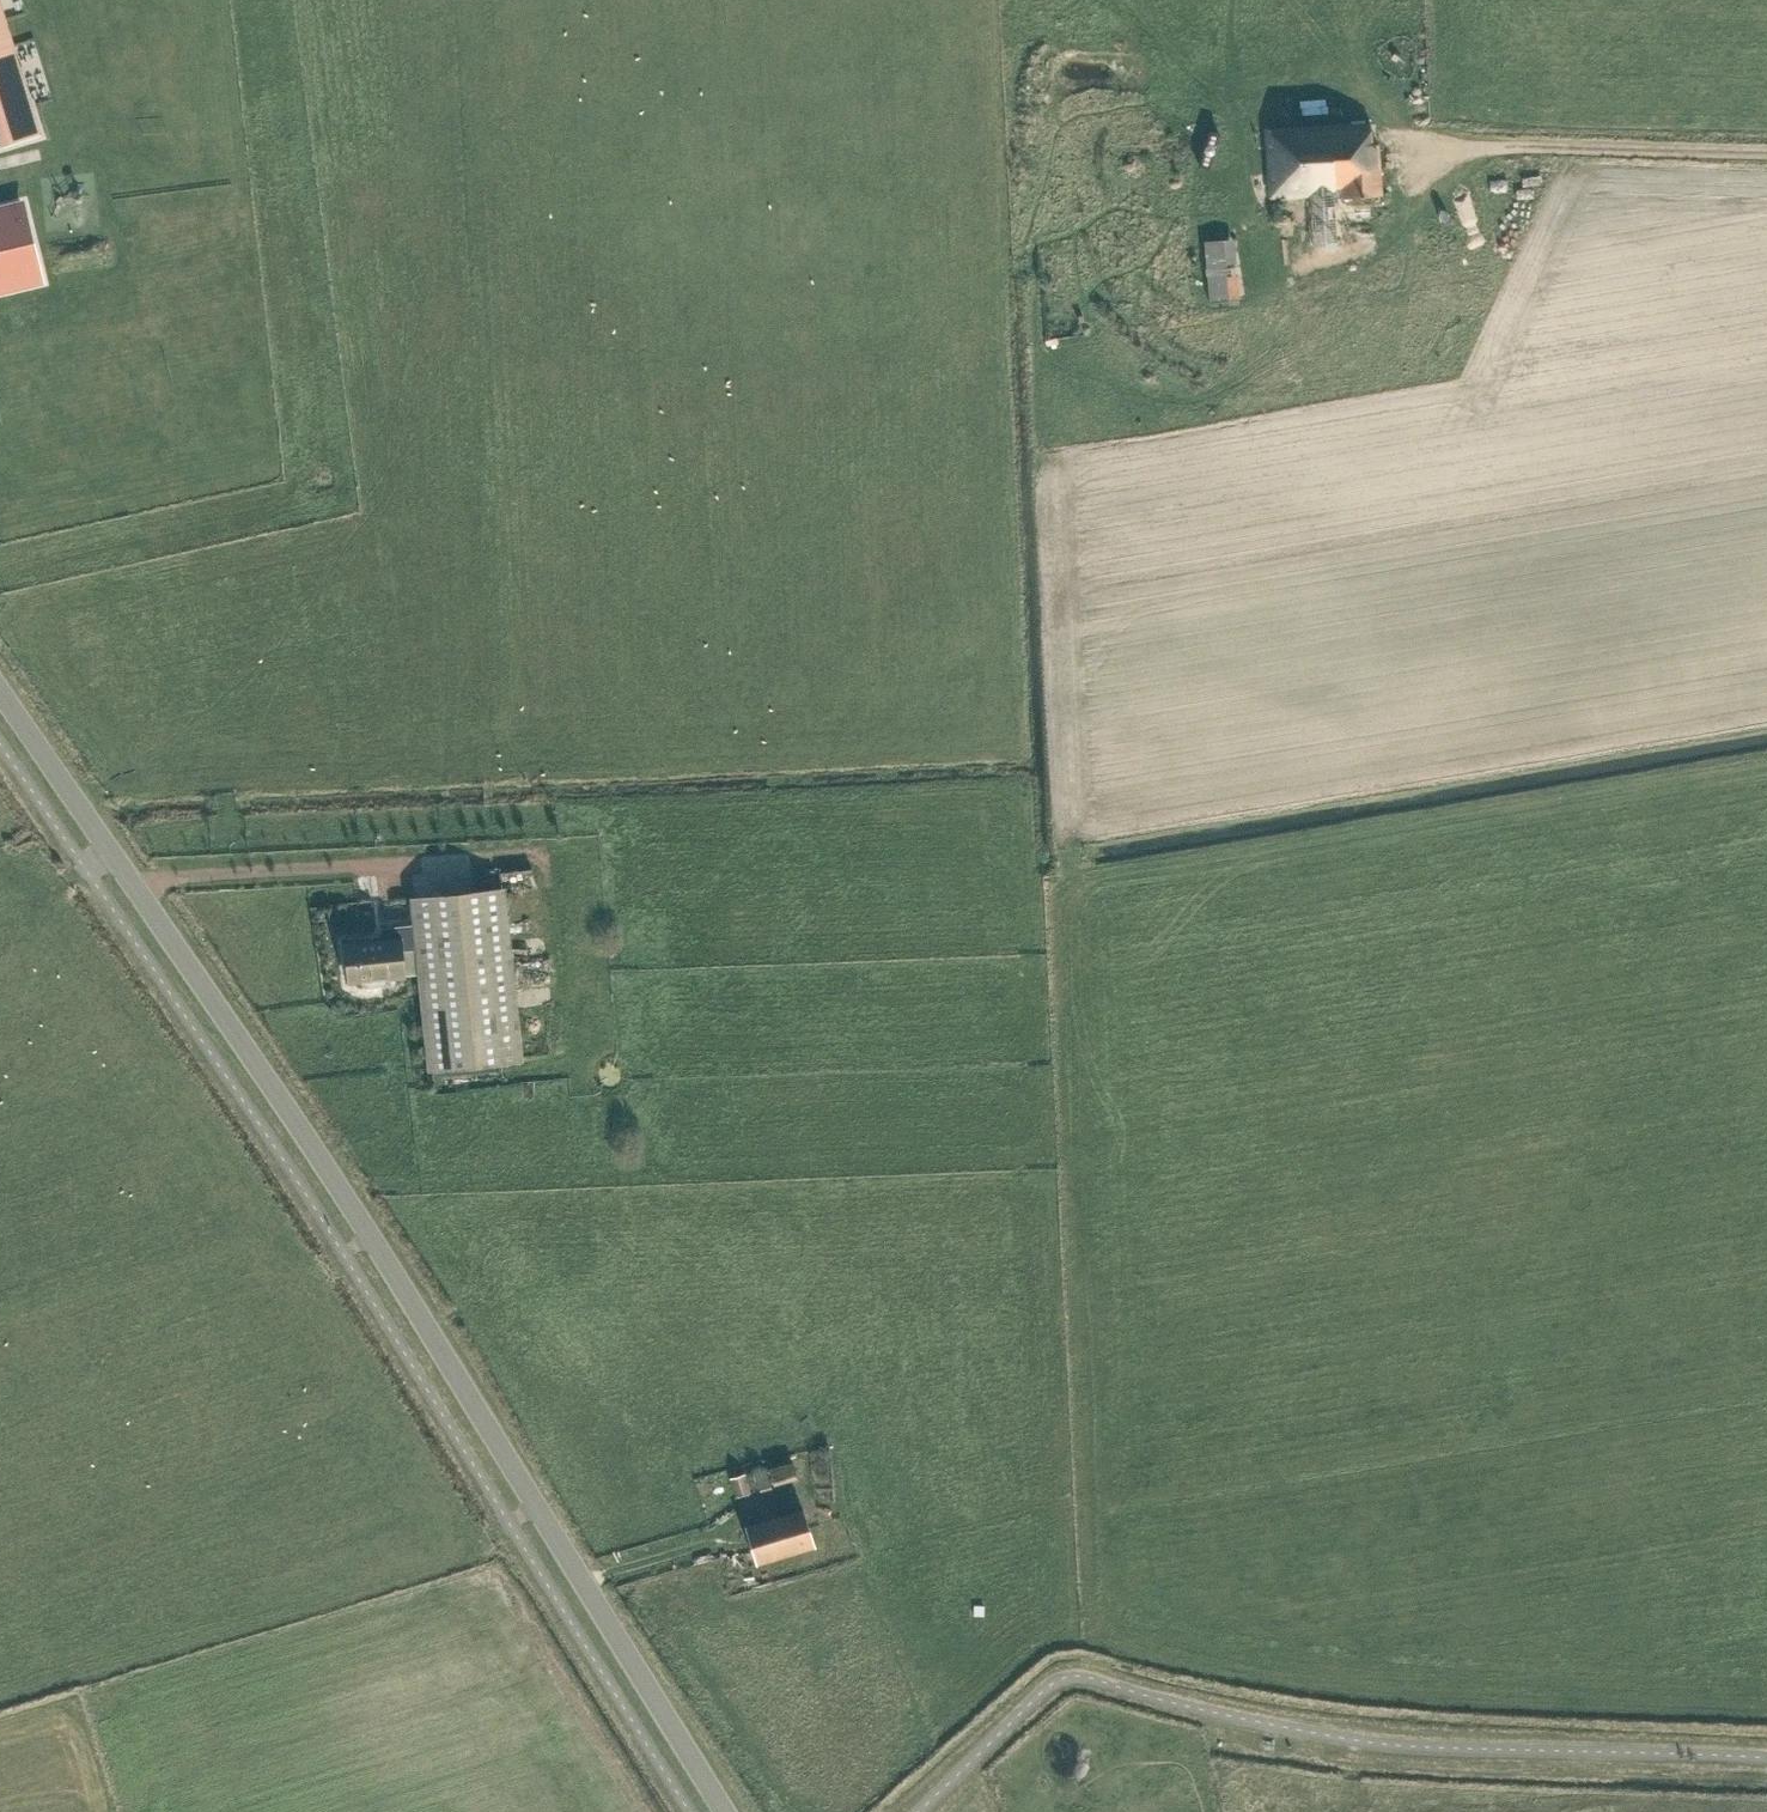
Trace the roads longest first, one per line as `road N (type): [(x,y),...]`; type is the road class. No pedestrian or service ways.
road 1 (tertiary): [(724,1811),(372,1242),(0,691)]

